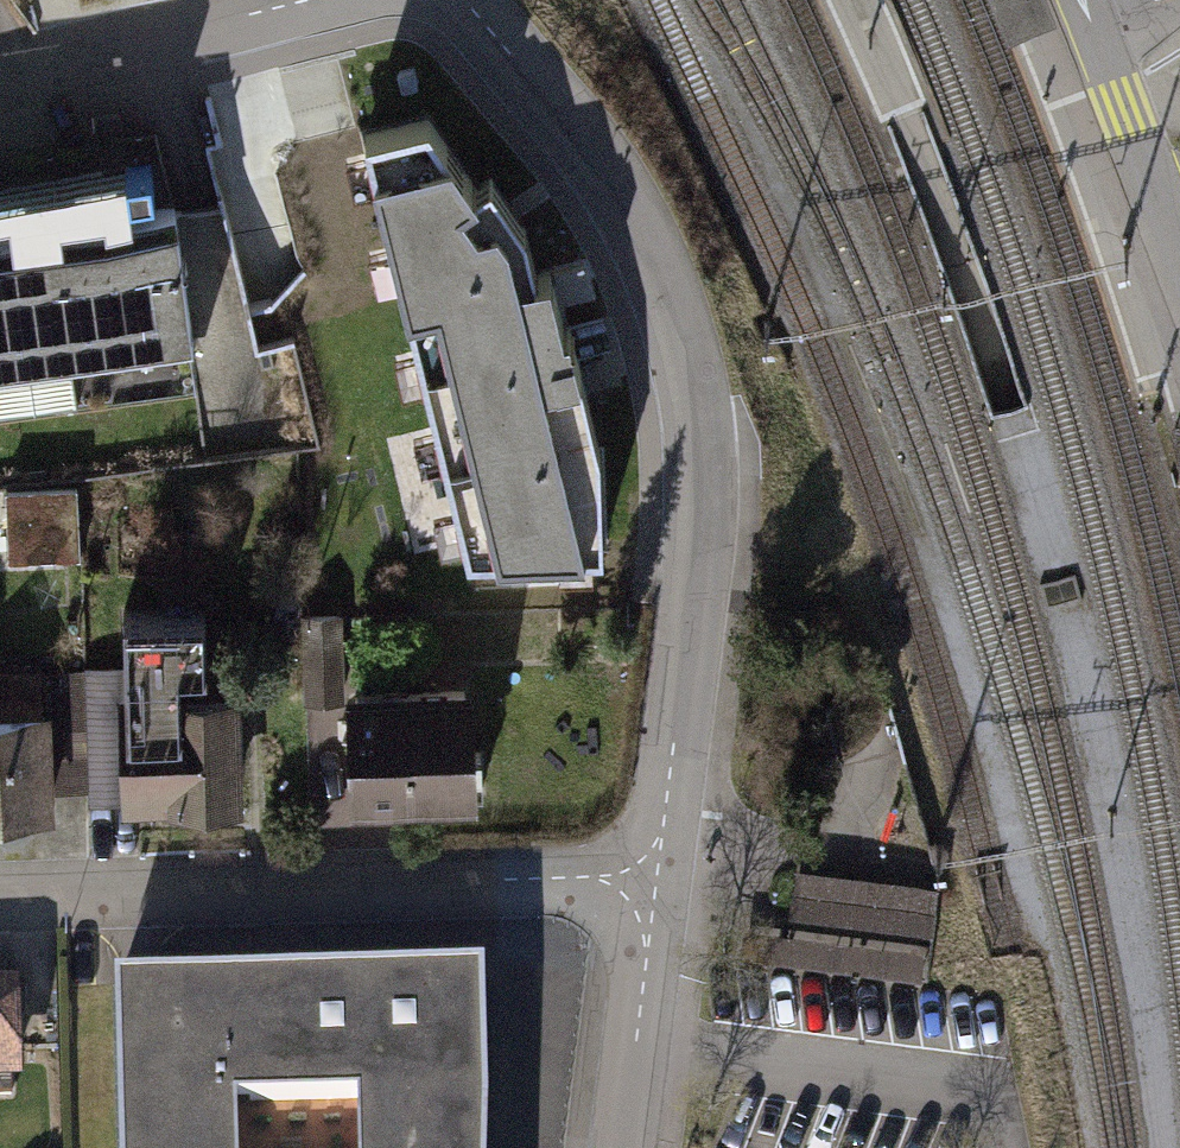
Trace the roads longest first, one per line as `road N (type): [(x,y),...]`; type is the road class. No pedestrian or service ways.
road 1 (residential): [(460,0),(599,162),(647,245),(681,334),(698,425),(698,545),(659,863)]
road 2 (residential): [(659,863),(574,879),(0,897)]
road 3 (residential): [(0,75),(303,0)]
road 4 (residential): [(659,863),(623,1147)]
road 5 (residential): [(1081,0),(1179,253)]

